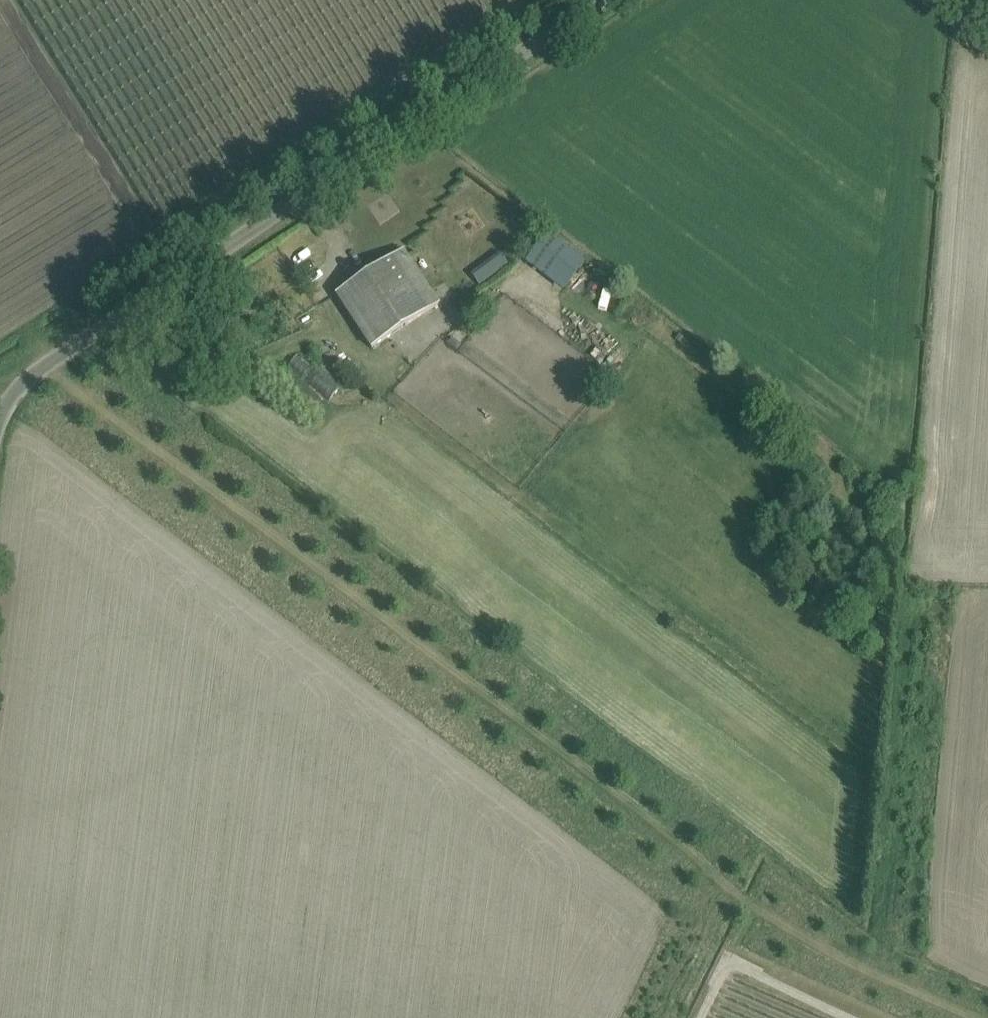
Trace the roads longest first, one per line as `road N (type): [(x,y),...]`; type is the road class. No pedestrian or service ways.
road 1 (track): [(42,368),(742,895)]
road 2 (unclassified): [(0,420),(42,368),(604,0)]

